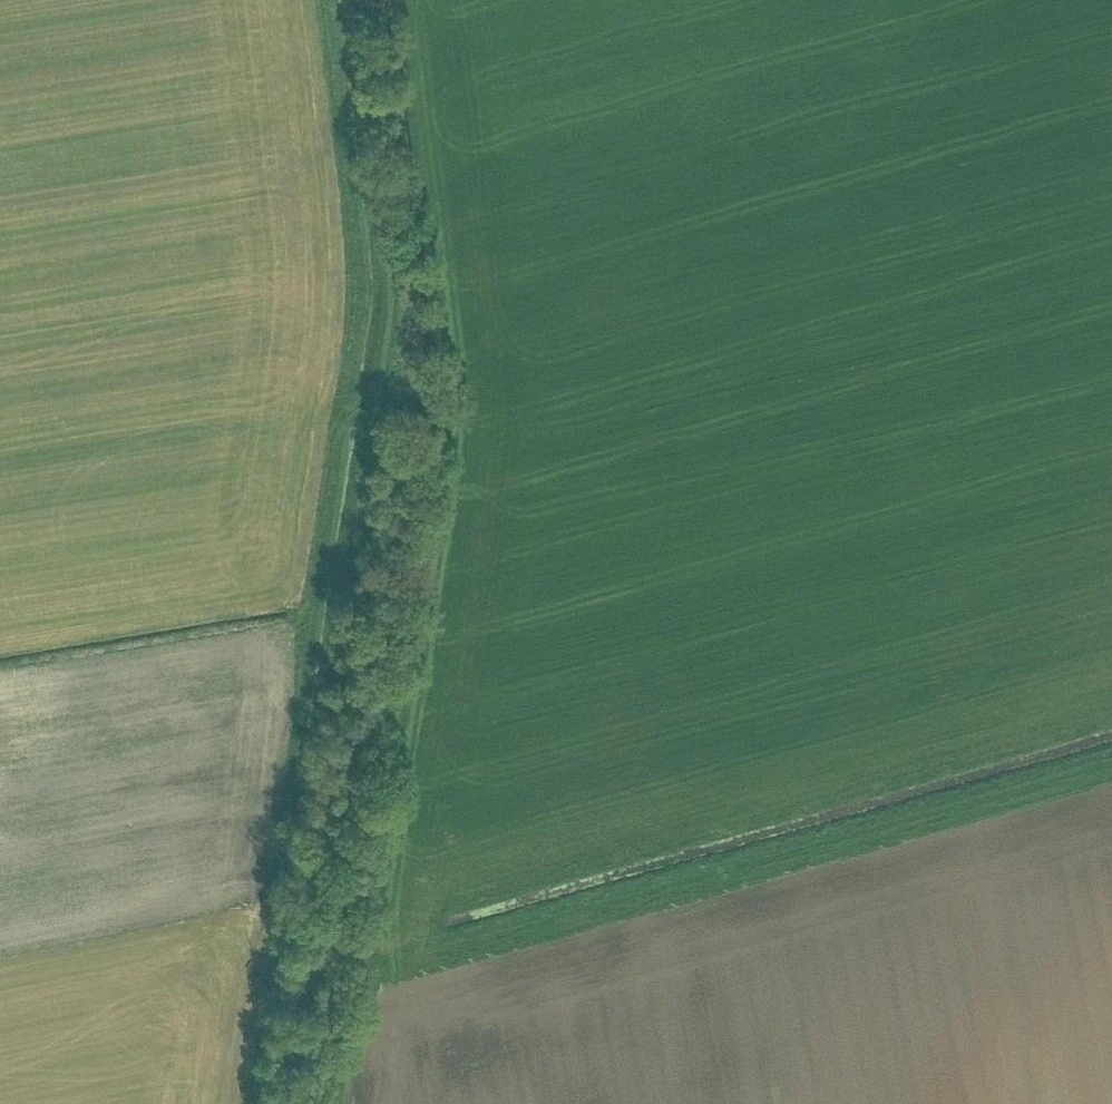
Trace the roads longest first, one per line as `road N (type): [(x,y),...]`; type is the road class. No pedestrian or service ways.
road 1 (track): [(348,0),(375,207),(375,360),(284,1103)]

